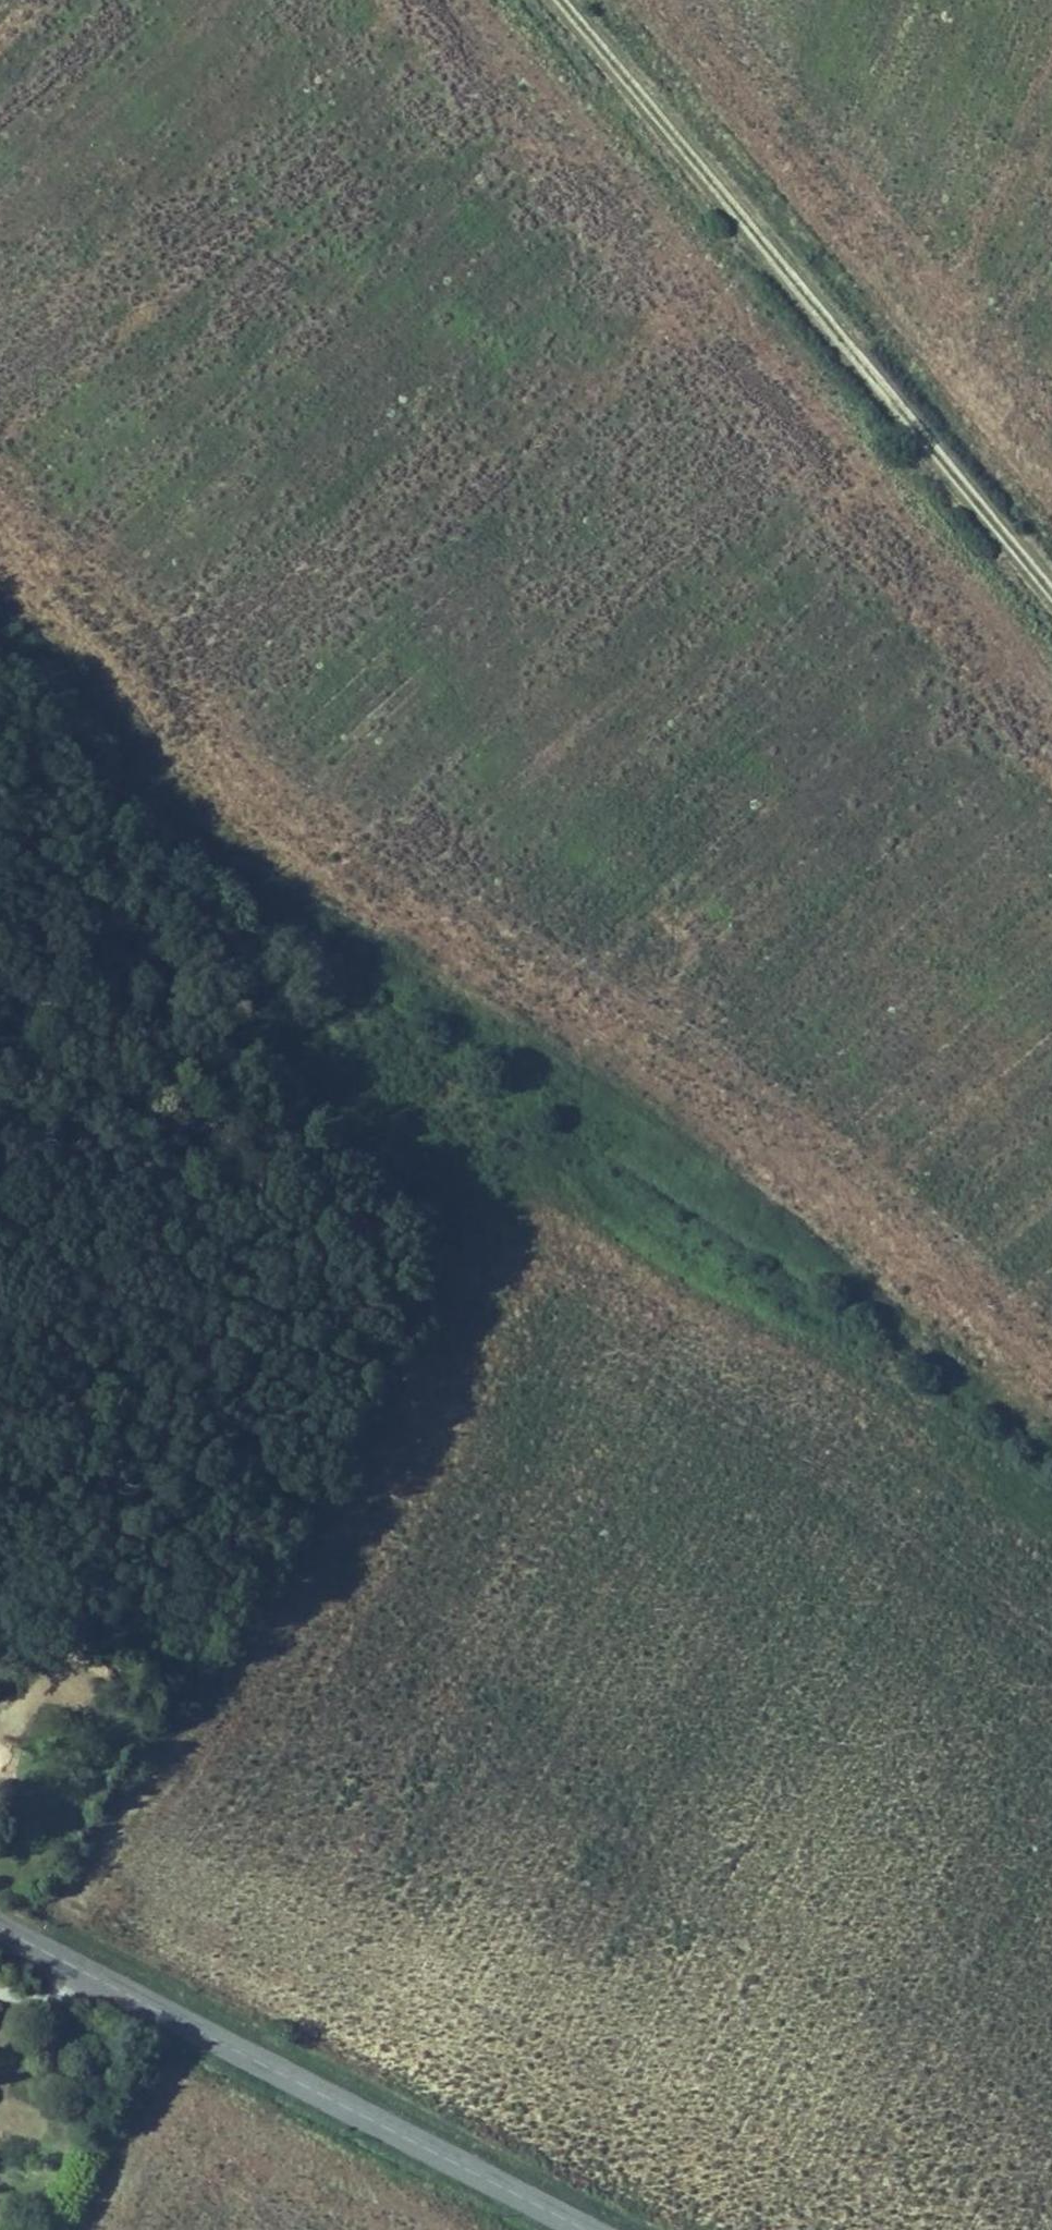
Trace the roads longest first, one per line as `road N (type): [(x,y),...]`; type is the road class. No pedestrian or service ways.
road 1 (tertiary): [(583,2229),(0,1930)]

